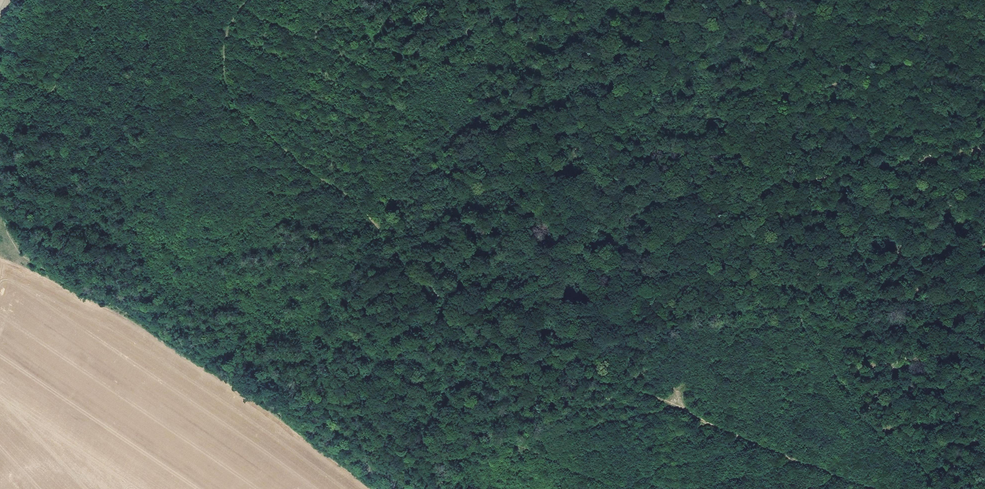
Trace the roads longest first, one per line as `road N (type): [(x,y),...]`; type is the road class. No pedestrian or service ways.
road 1 (track): [(875,488),(623,384),(480,336),(358,205),(237,105),(224,56),(245,0)]
road 2 (track): [(164,299),(363,367),(598,479),(656,471),(675,436),(708,423)]

